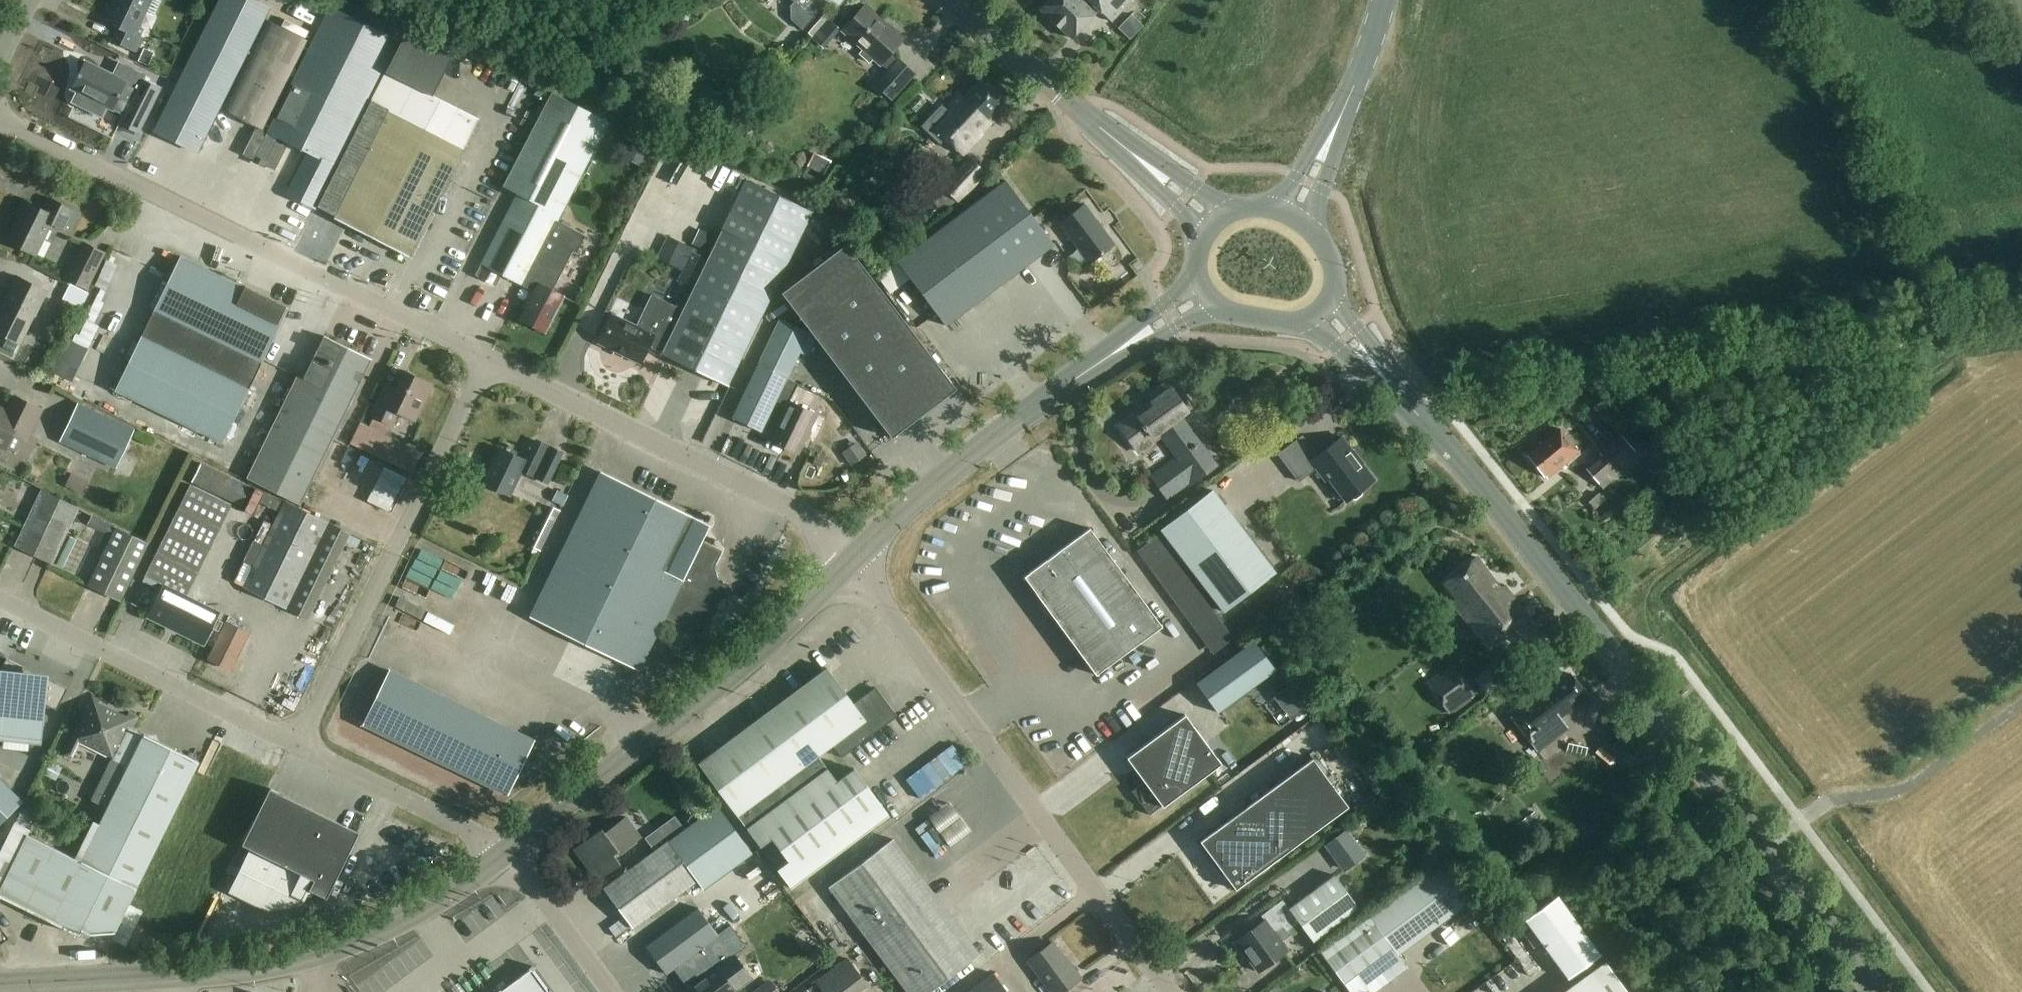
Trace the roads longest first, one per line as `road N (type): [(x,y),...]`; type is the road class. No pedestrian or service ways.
road 1 (tertiary): [(1879,991),(1417,416)]
road 2 (residential): [(485,355),(0,119)]
road 3 (unclassified): [(1168,991),(849,564)]
road 4 (primary): [(37,989),(316,955),(406,919),(506,853)]
road 5 (primary): [(506,853),(761,654),(849,564)]
road 6 (primary): [(849,564),(950,474),(1204,292)]
road 7 (track): [(1617,620),(1944,373),(1959,342)]
road 8 (residential): [(297,745),(485,355)]
road 9 (residential): [(849,564),(796,511),(485,355)]
road 10 (secondary): [(1216,219),(947,0)]
road 11 (track): [(2021,321),(1680,373)]
road 12 (residential): [(297,745),(0,601)]
road 13 (unclassified): [(1680,373),(1429,405),(1417,416)]
road 14 (residential): [(506,853),(297,745)]
road 15 (primary): [(1291,215),(1322,160),(1383,0)]
road 16 (unclassified): [(612,991),(506,853)]
road 17 (tertiary): [(1417,416),(1323,312)]
road 18 (primary): [(1204,292),(1225,311),(1256,320),(1293,323),(1323,312)]

